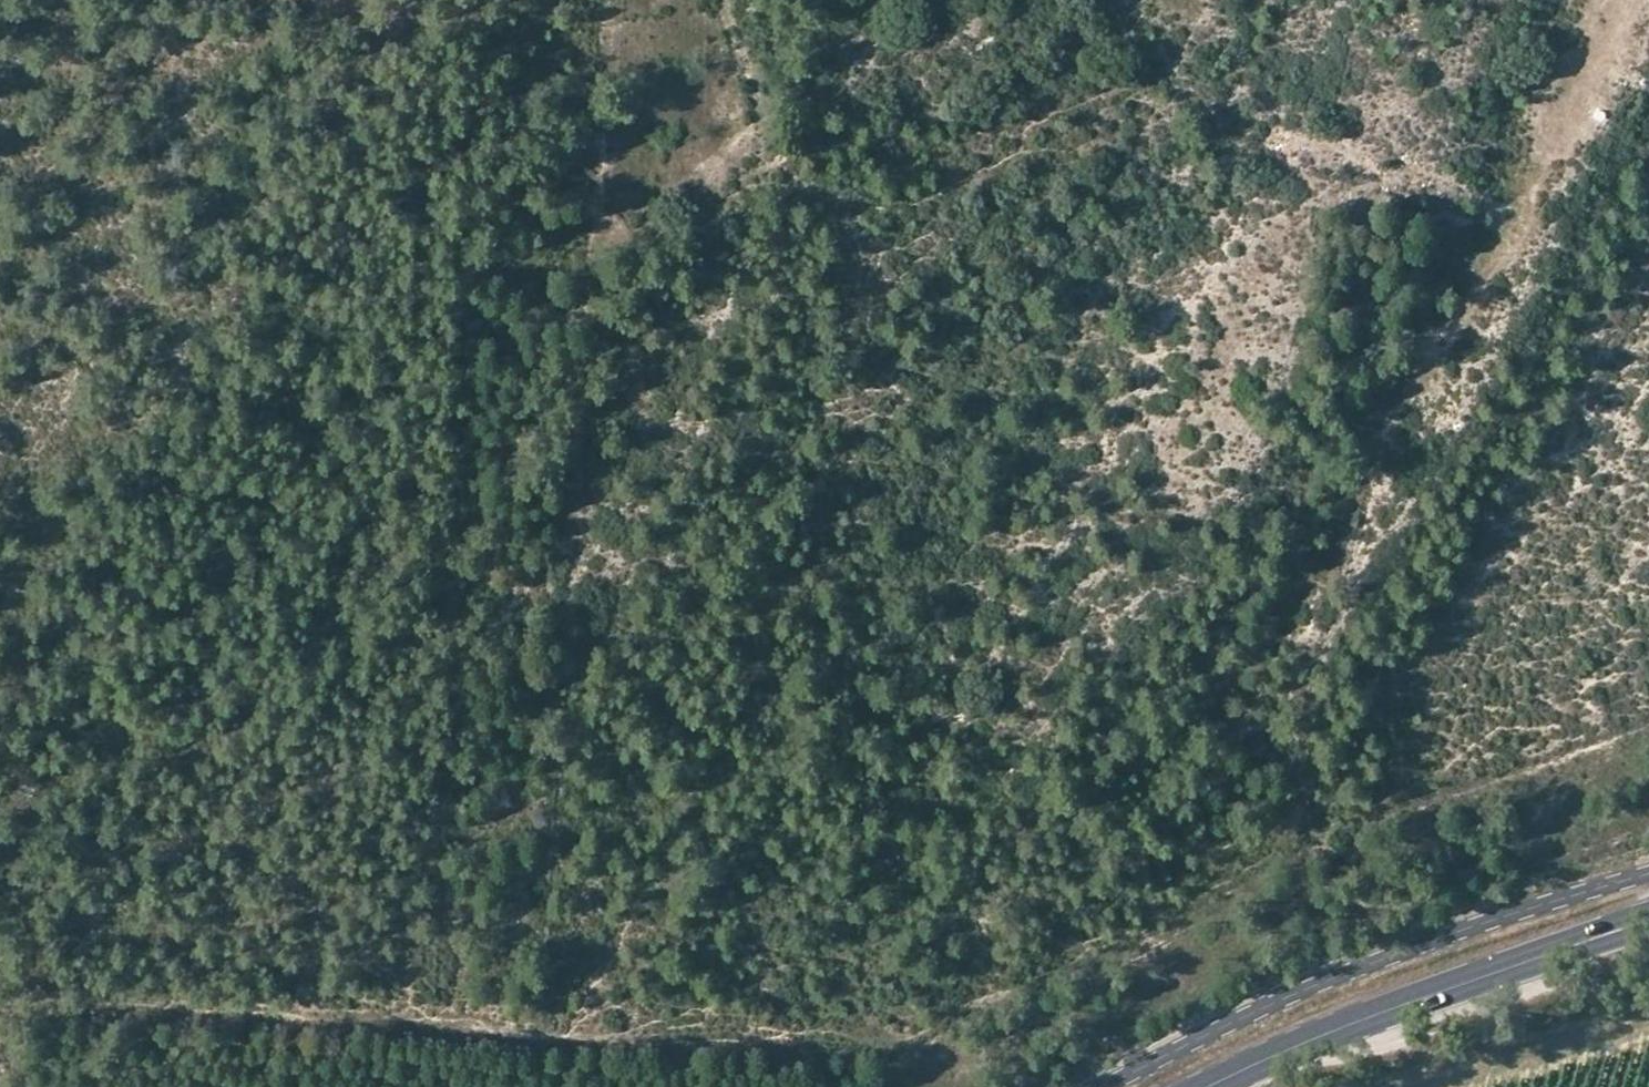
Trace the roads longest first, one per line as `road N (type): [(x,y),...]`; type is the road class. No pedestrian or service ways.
road 1 (secondary): [(1209,1086),(1342,1027),(1648,921)]

